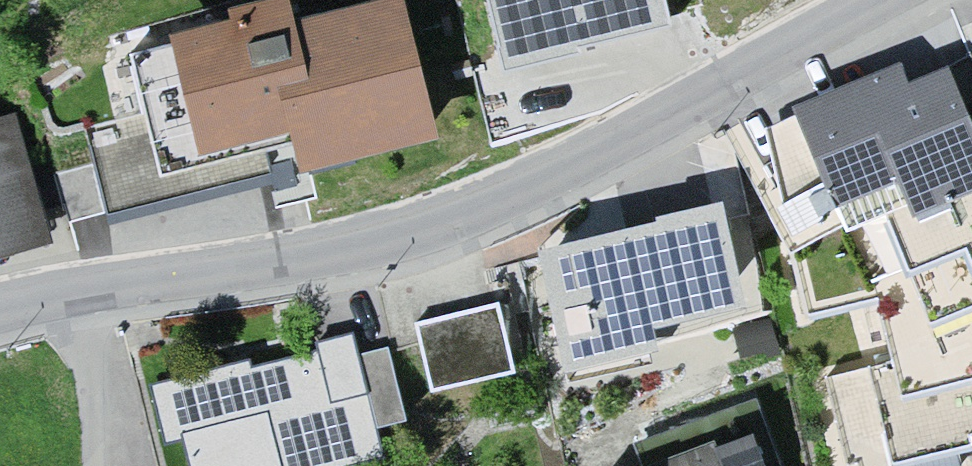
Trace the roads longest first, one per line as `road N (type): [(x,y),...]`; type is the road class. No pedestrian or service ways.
road 1 (tertiary): [(902,0),(424,246),(0,308)]

